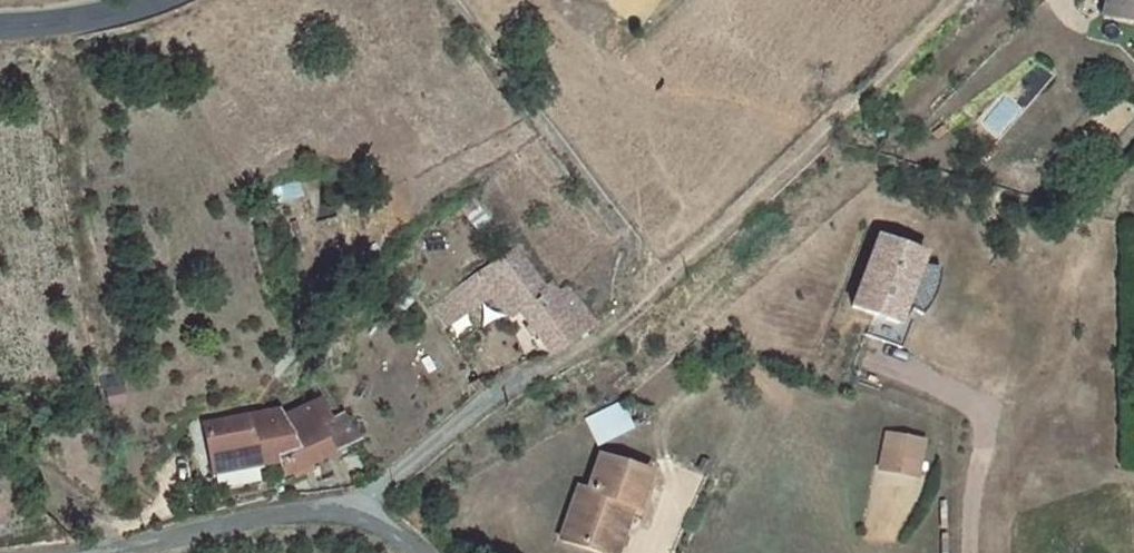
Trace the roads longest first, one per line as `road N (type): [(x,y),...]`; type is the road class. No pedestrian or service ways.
road 1 (unclassified): [(103,552),(261,518),(320,515),(345,516),(424,552)]
road 2 (tertiary): [(143,0),(79,21),(0,28)]

